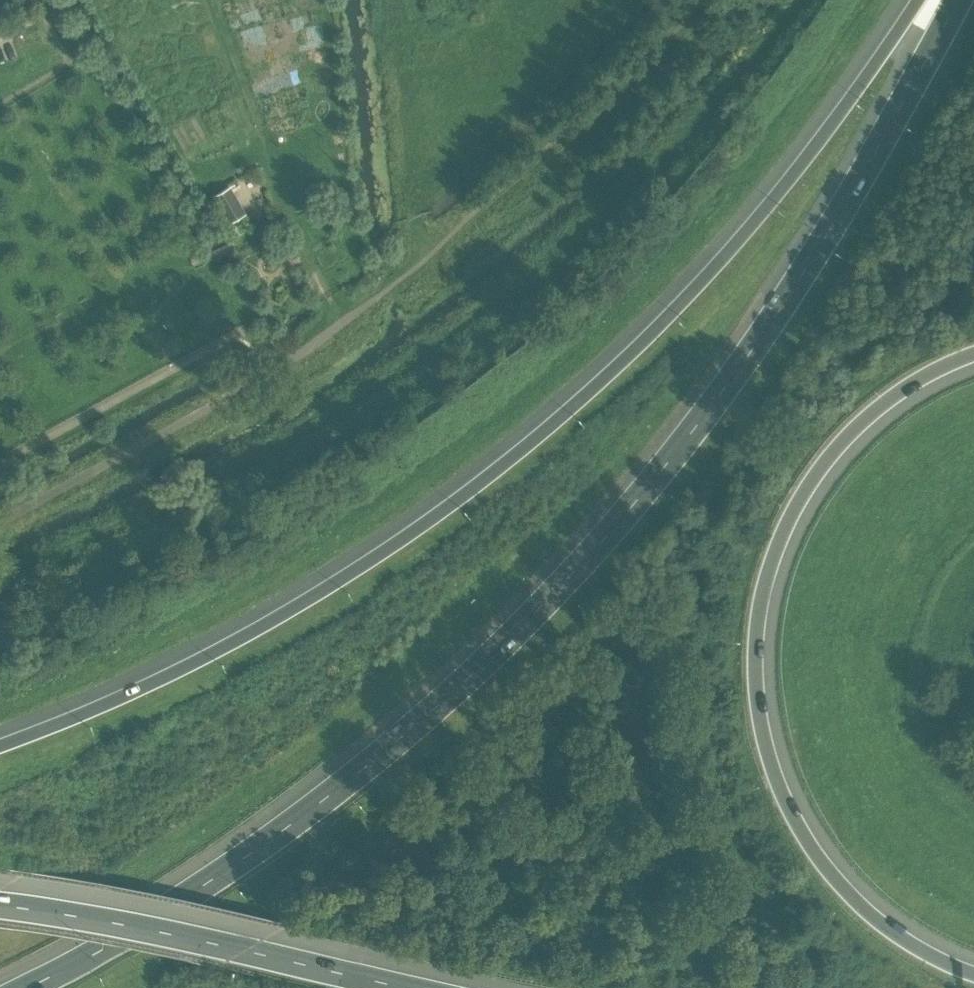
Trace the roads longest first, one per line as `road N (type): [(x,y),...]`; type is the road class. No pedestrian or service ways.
road 1 (motorway): [(954,0),(820,245),(712,405),(534,611),(340,784),(216,873),(18,987)]
road 2 (motorway): [(920,0),(785,187),(687,297),(595,390),(497,472),(394,549),(242,643),(0,746)]
road 3 (motorway): [(973,973),(908,942),(822,862),(769,756),(753,659),(773,558),(817,471),(903,386),(973,352)]
road 4 (motorway): [(409,987),(246,949),(0,905)]

